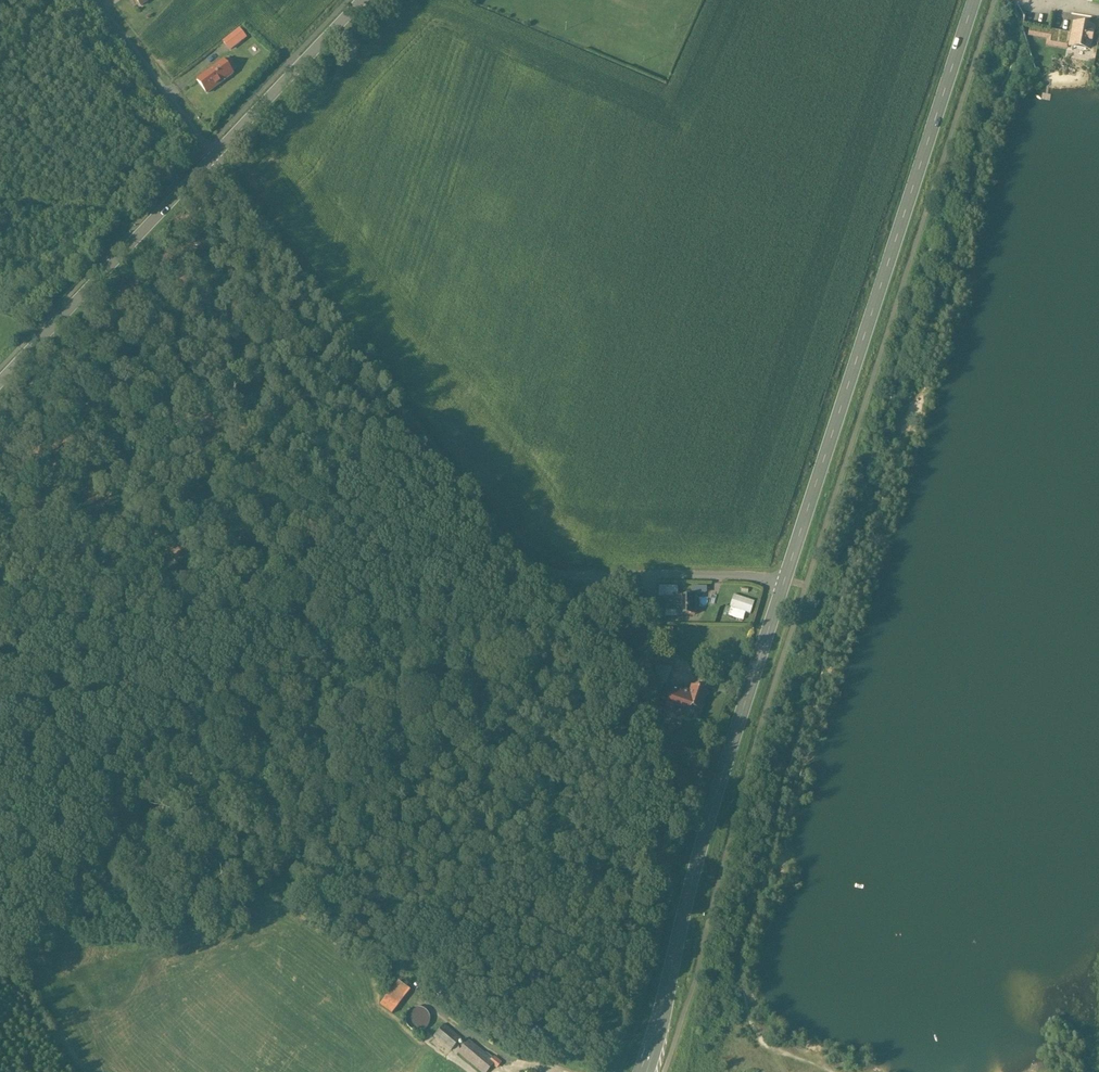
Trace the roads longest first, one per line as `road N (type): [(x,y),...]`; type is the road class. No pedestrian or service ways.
road 1 (unclassified): [(213,159),(533,566),(566,575),(784,580)]
road 2 (track): [(0,632),(548,636),(566,627),(587,575)]
road 3 (secondary): [(784,580),(974,0)]
road 4 (secondary): [(645,1071),(702,841),(784,580)]
road 5 (unclassified): [(0,382),(213,159)]
road 6 (unclassified): [(213,159),(362,0)]
road 7 (unclassified): [(95,0),(213,159)]

